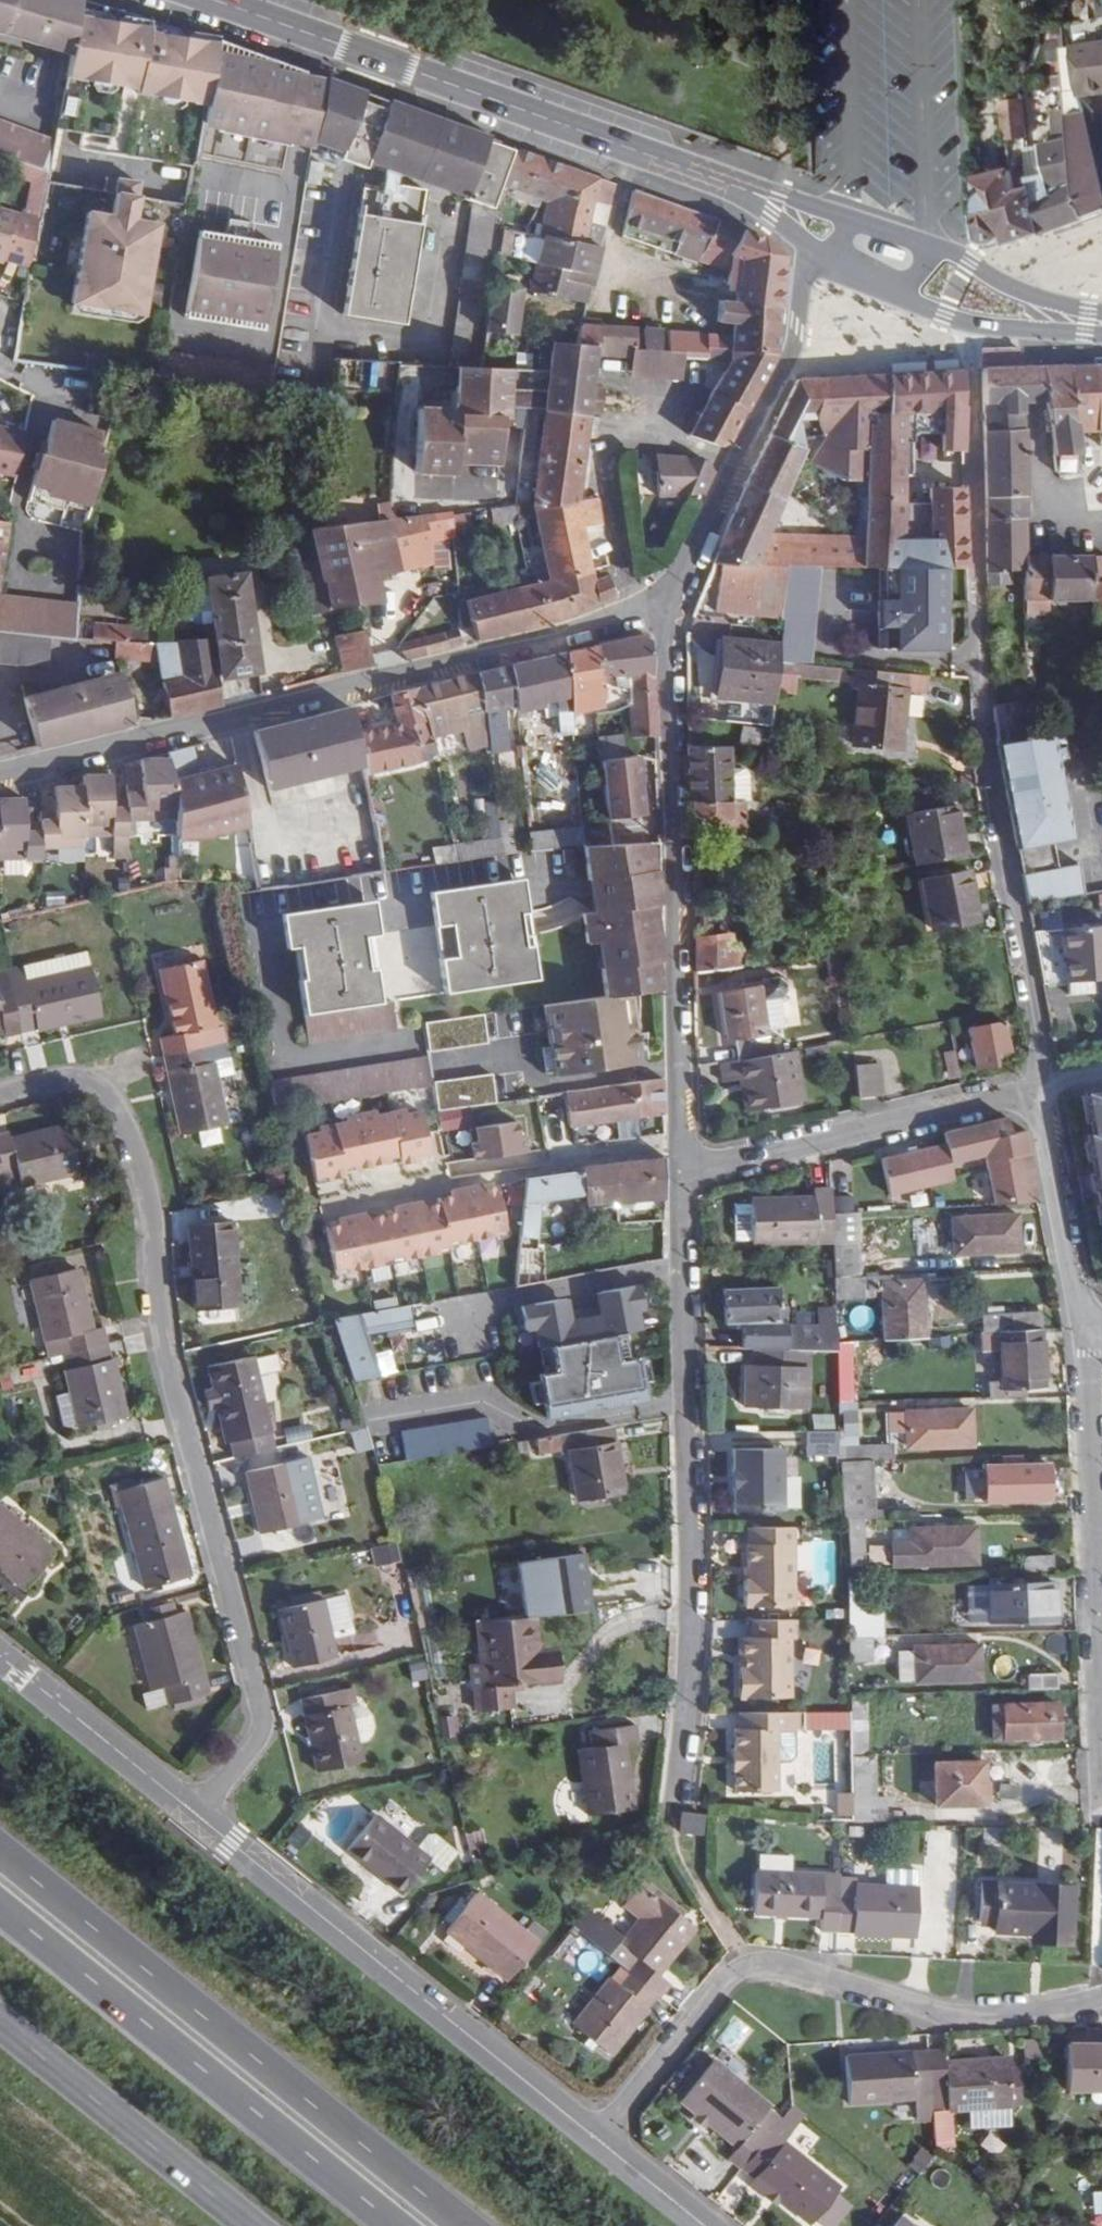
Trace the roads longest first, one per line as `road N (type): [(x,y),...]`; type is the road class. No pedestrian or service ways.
road 1 (residential): [(0,1094),(56,1082),(91,1085),(116,1110),(146,1181),(168,1359),(262,1716),(263,1728),(199,1819)]
road 2 (residential): [(969,324),(984,758),(1044,1069),(1037,1091)]
road 3 (residential): [(665,602),(632,617),(0,775)]
road 4 (residential): [(678,1792),(690,1622),(681,1177)]
road 5 (secondary): [(773,202),(211,0)]
road 6 (residential): [(1101,2000),(959,2018),(785,1966),(752,1966),(721,1986),(598,2141)]
road 7 (trunk): [(453,2225),(0,1857)]
road 8 (residential): [(665,602),(681,1177)]
road 9 (residential): [(199,1819),(598,2141)]
road 10 (trunk): [(0,1911),(386,2225)]
road 11 (residential): [(1088,1336),(1101,1727)]
road 12 (residential): [(806,244),(793,349),(665,602)]
road 13 (residential): [(681,1177),(1037,1091)]
road 14 (tertiary): [(247,2225),(0,2025)]
road 15 (residential): [(0,1657),(199,1819)]
road 16 (residential): [(1037,1091),(1075,1304),(1088,1336)]
road 17 (secondary): [(1076,323),(926,245)]
road 18 (residential): [(598,2141),(703,2225)]

